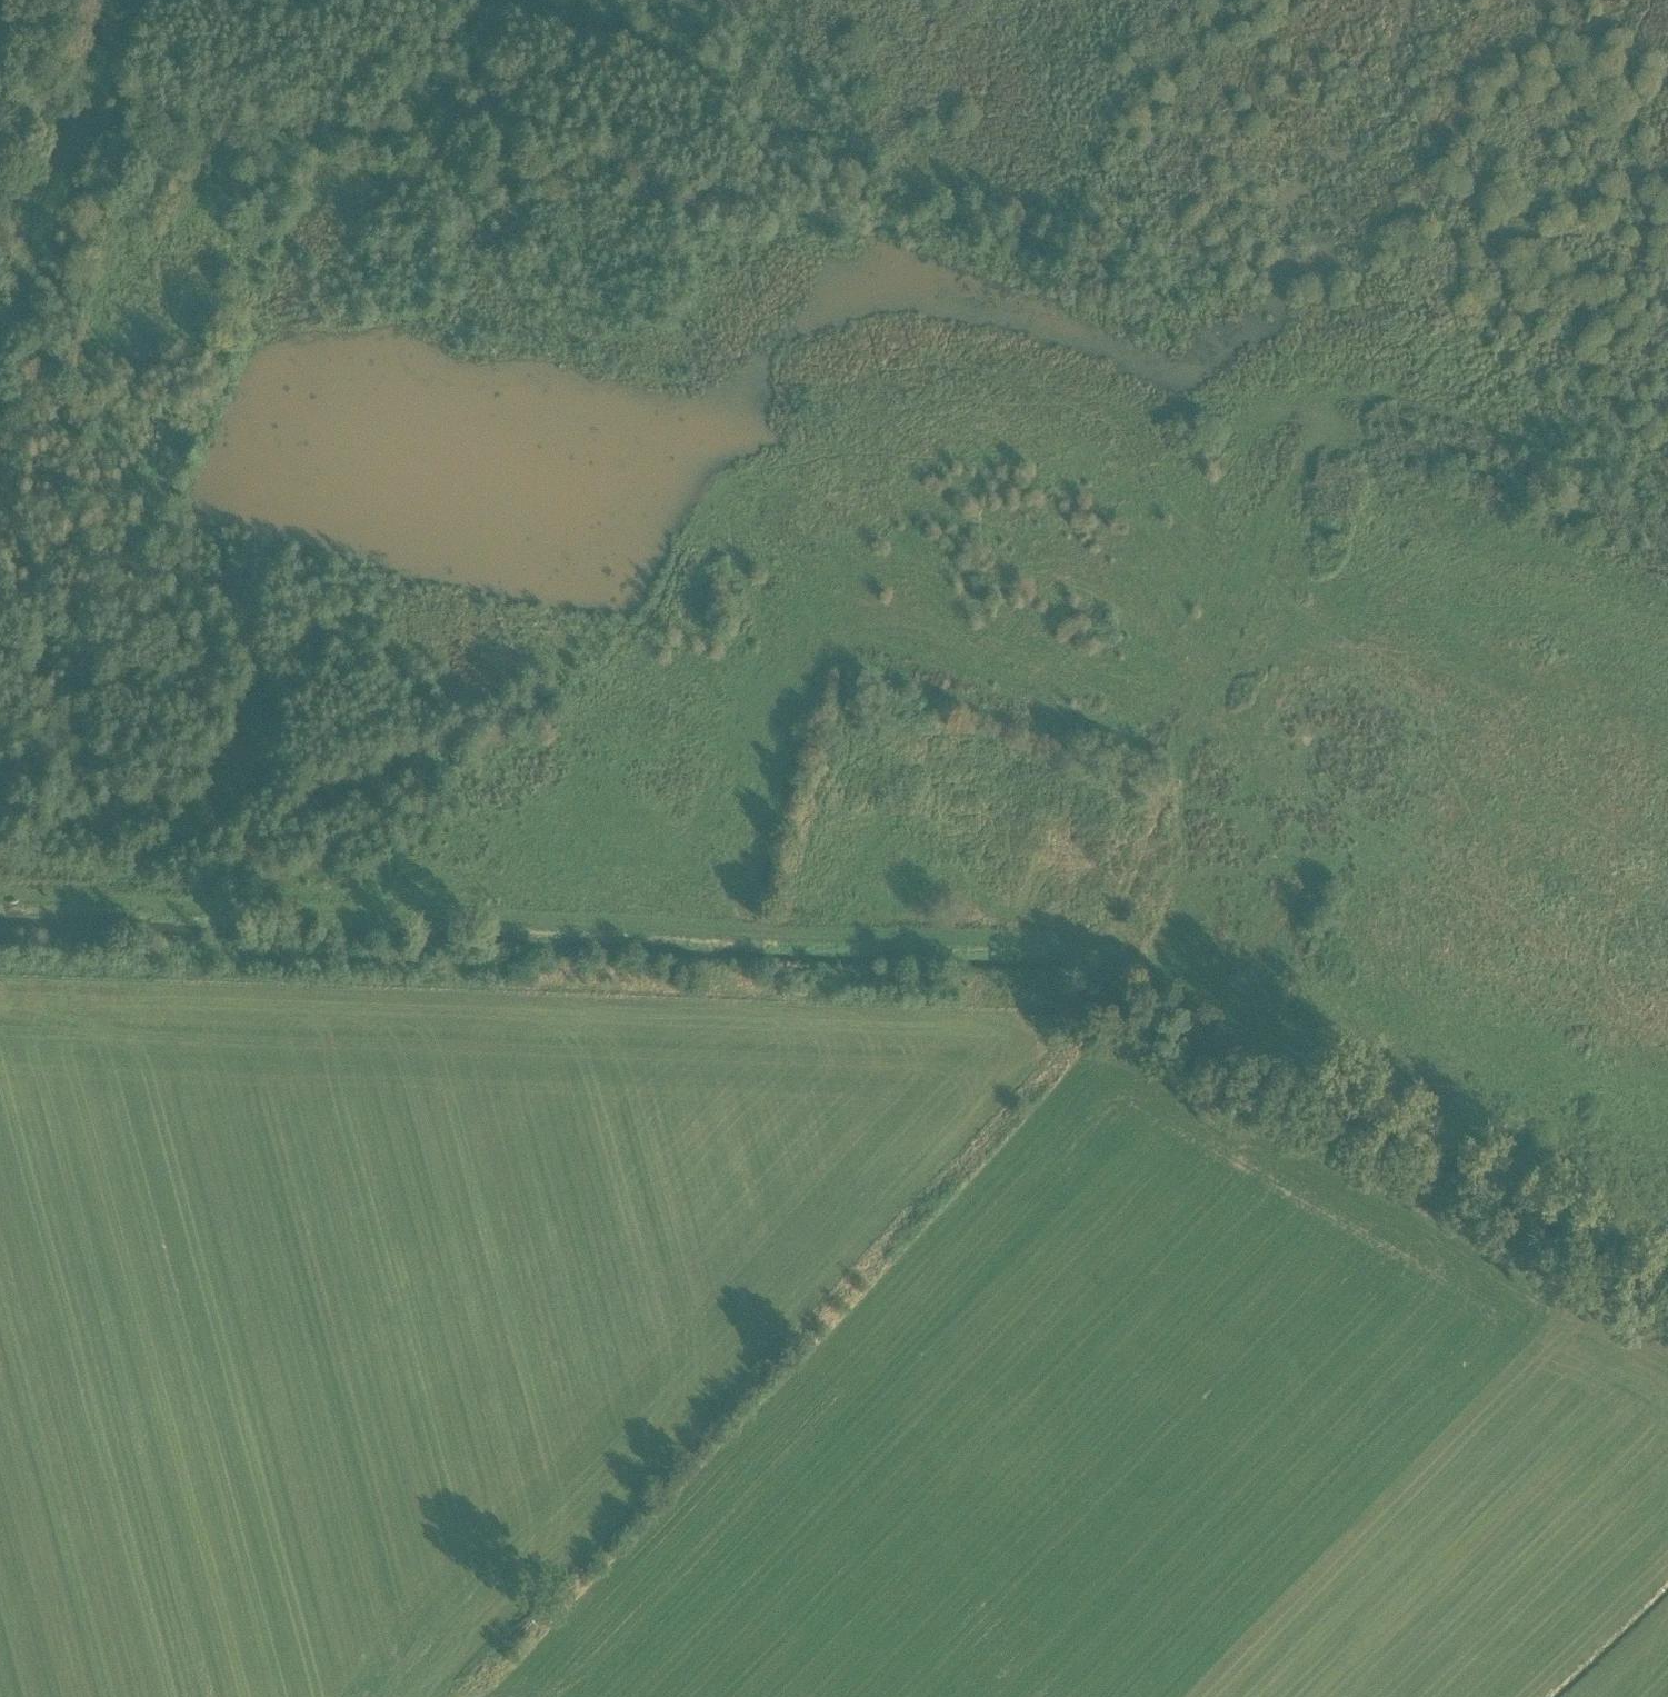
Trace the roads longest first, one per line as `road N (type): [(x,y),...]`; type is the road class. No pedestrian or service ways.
road 1 (track): [(1107,1005),(468,1696)]

